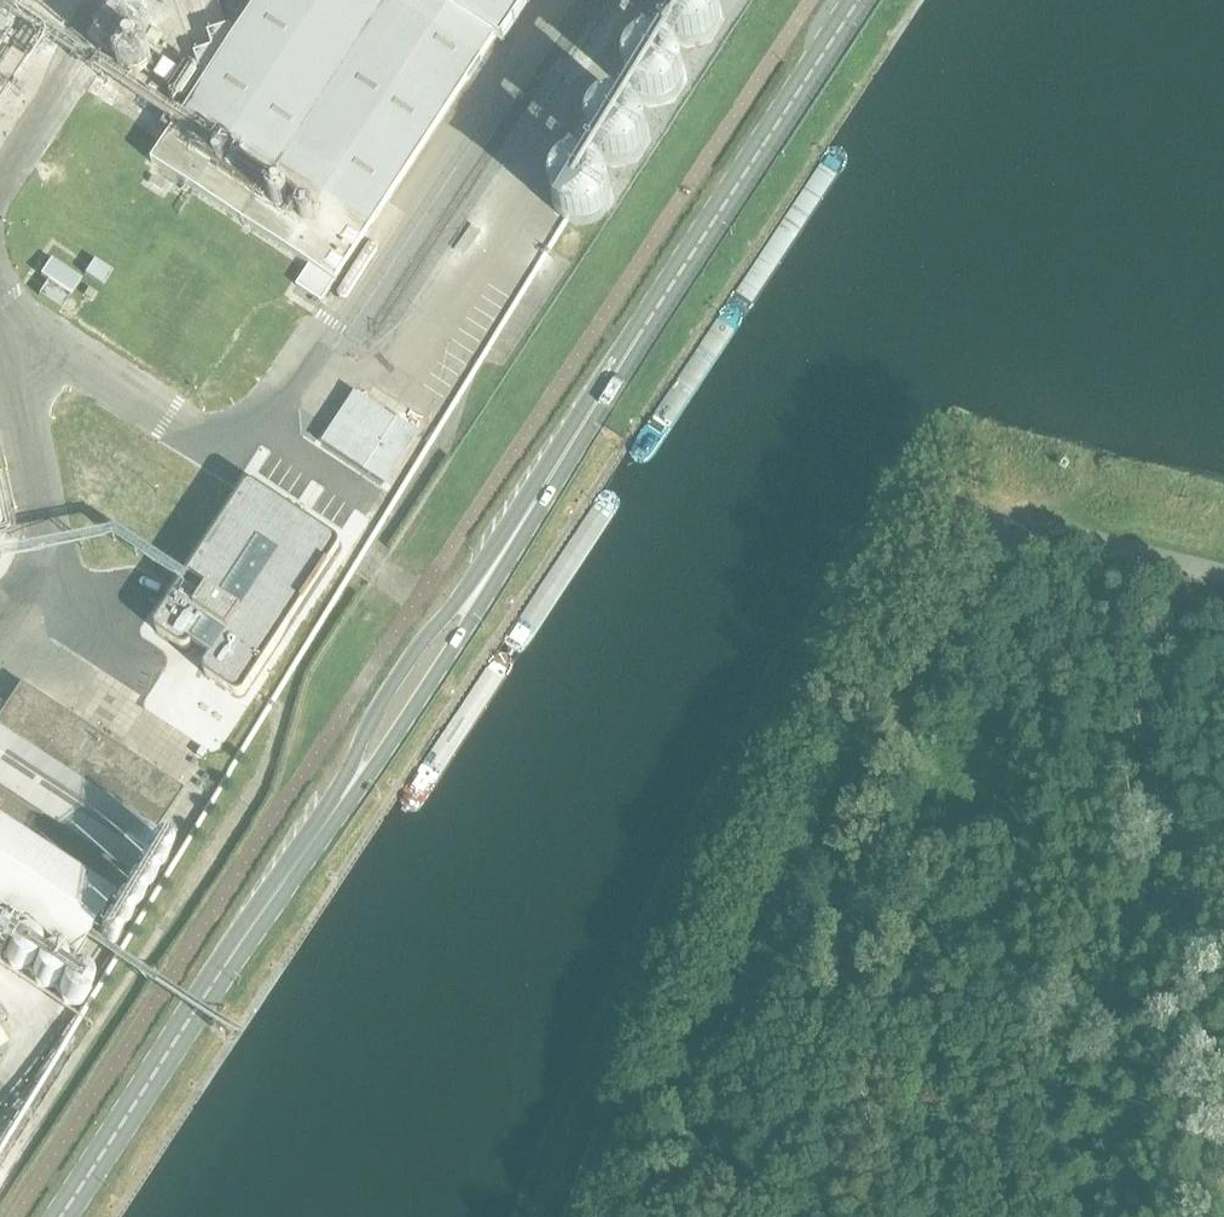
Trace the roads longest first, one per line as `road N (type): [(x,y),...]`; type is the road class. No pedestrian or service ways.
road 1 (primary): [(60,1216),(581,403),(854,0)]
road 2 (unclassified): [(1223,569),(1007,516)]

